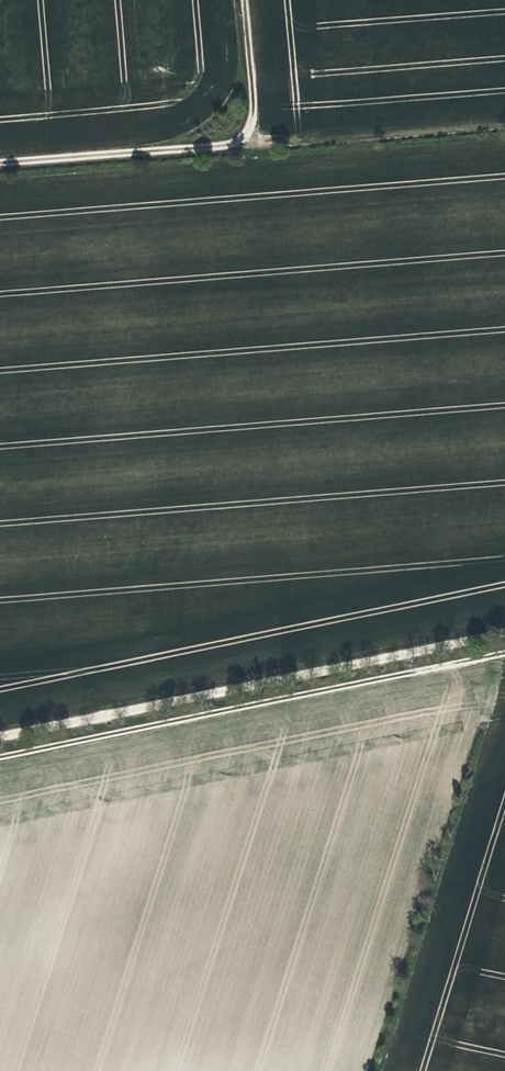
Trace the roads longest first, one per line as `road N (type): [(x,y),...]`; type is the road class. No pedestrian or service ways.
road 1 (track): [(504,651),(0,755)]
road 2 (track): [(504,631),(0,731)]
road 3 (track): [(0,162),(295,137)]
road 4 (track): [(248,141),(241,0)]

